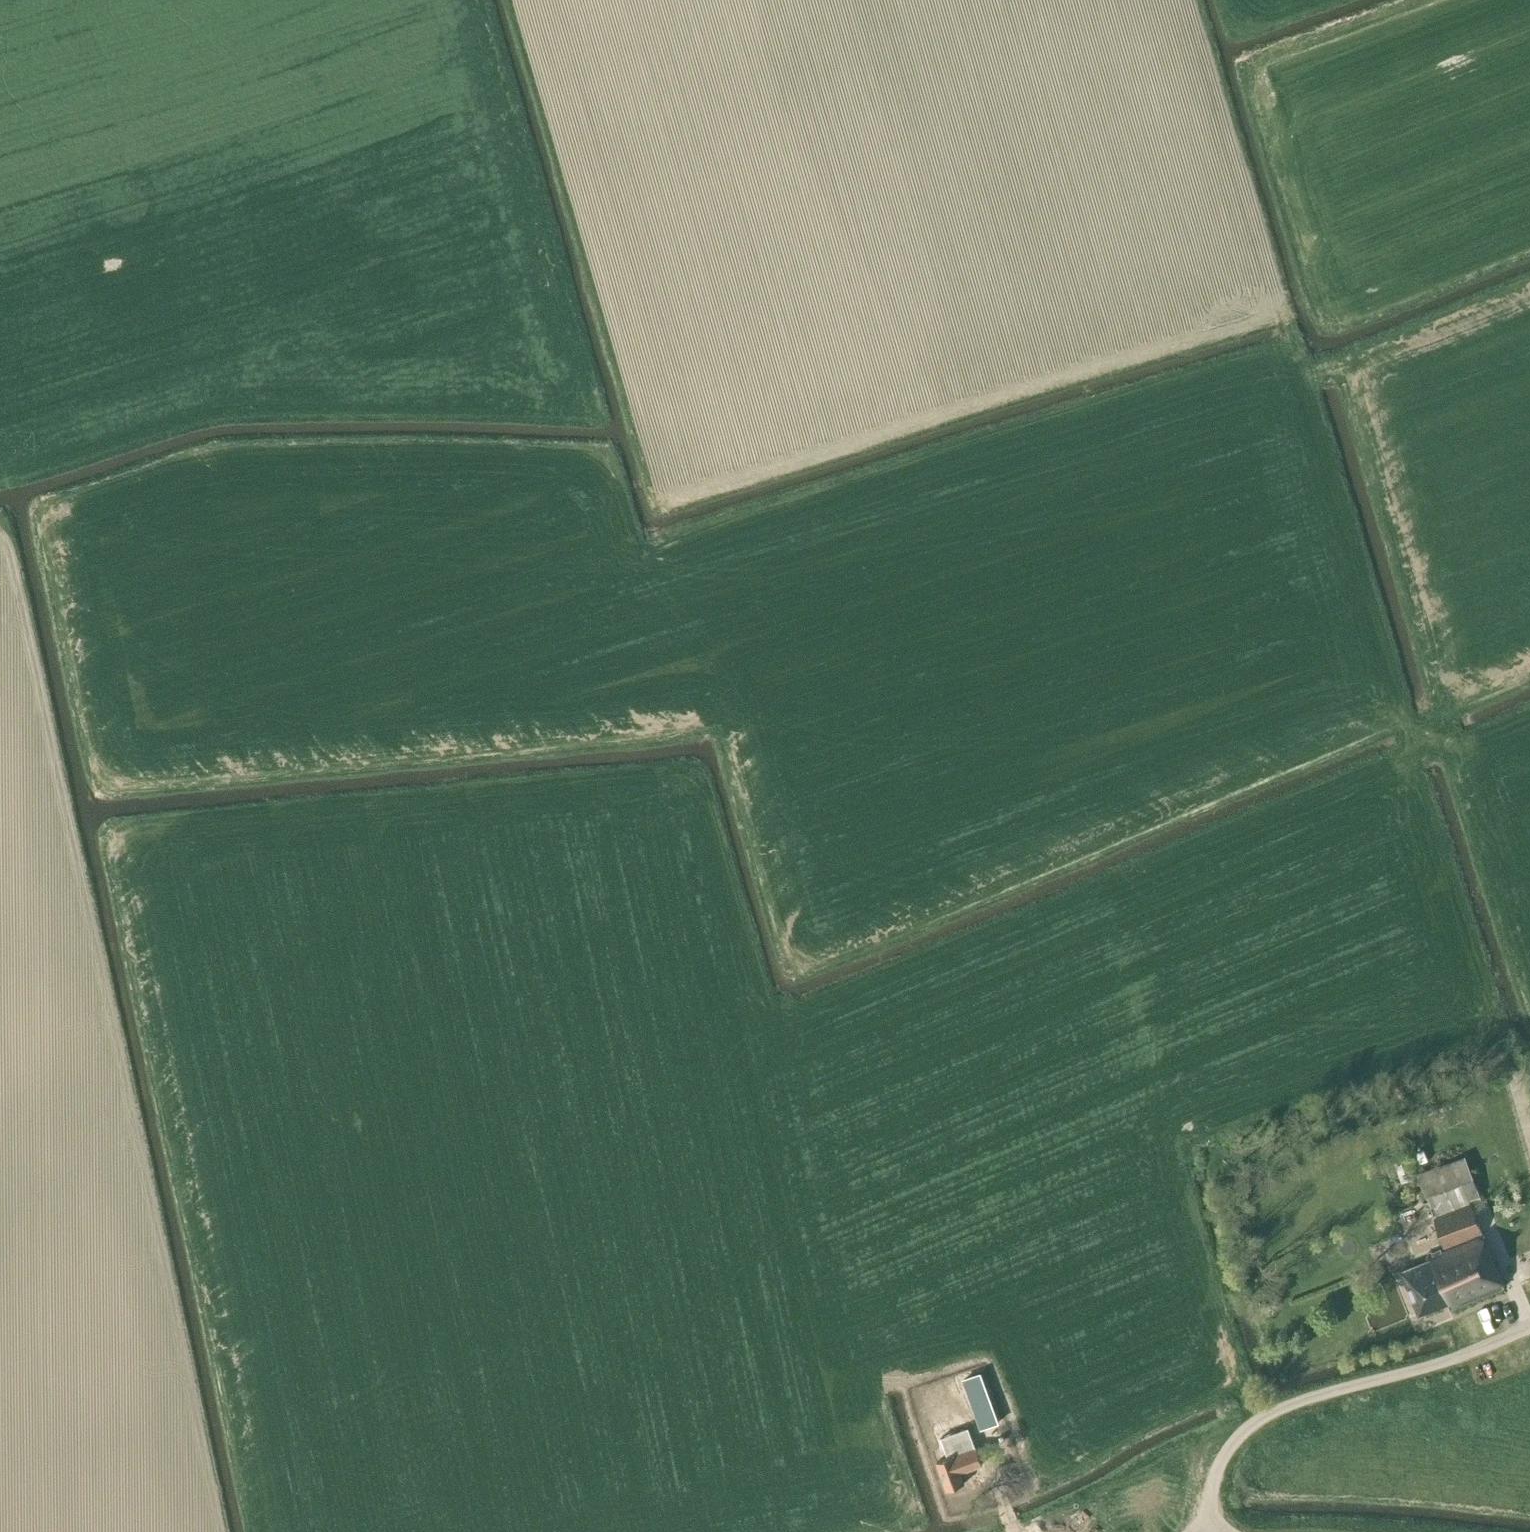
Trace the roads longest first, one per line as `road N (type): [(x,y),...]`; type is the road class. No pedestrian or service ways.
road 1 (unclassified): [(1210,1531),(1213,1478),(1232,1443),(1263,1416),(1529,1328)]

